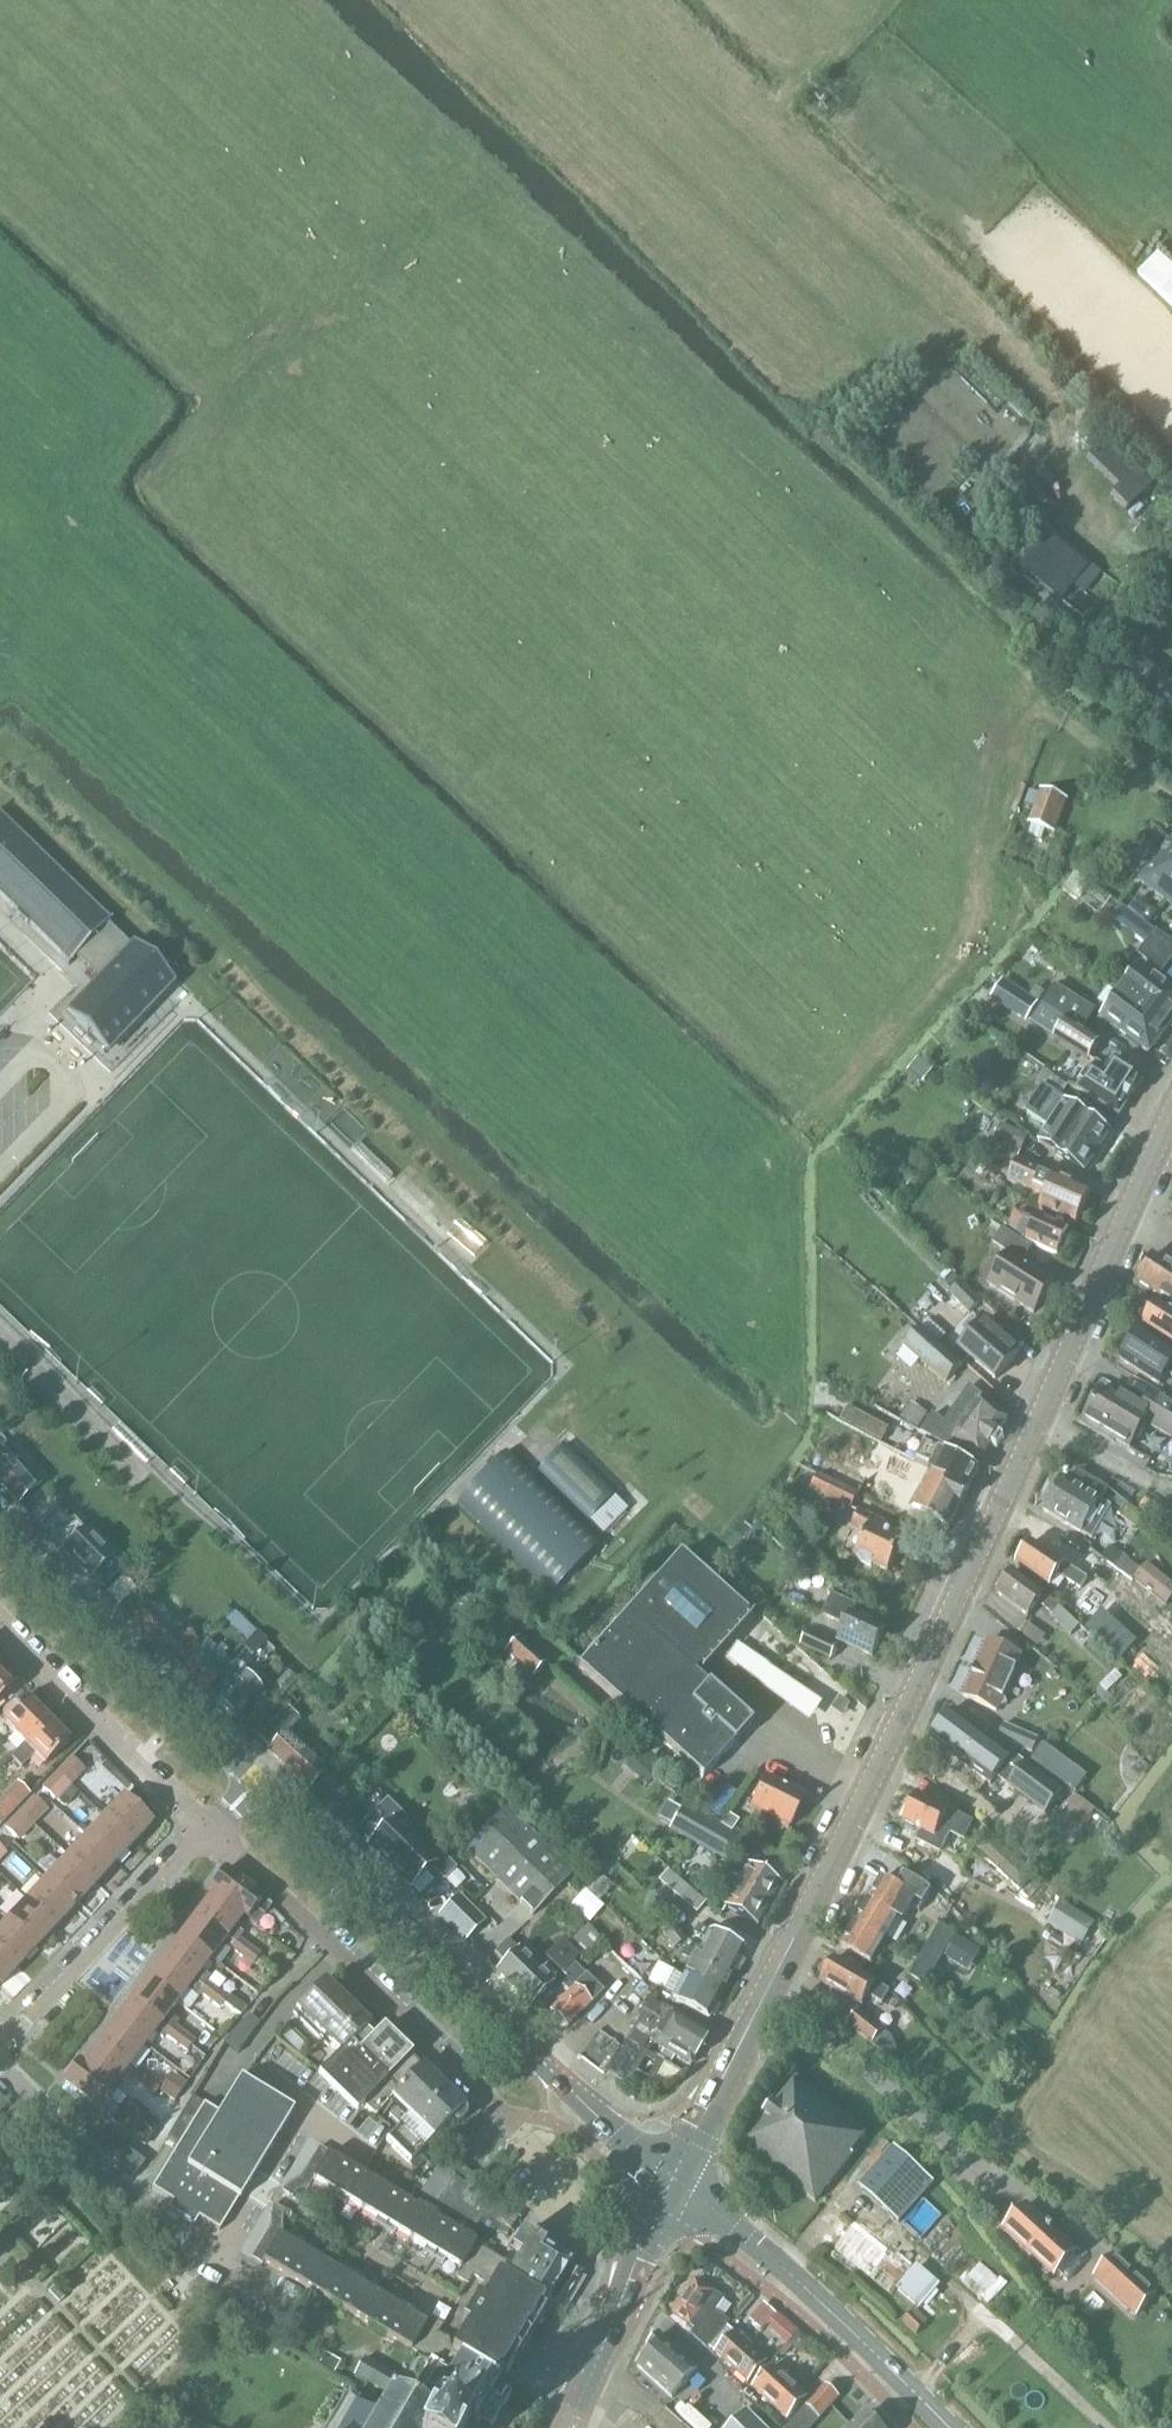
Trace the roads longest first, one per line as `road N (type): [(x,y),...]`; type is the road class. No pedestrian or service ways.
road 1 (tertiary): [(679,2180),(1049,1397),(1171,1119)]
road 2 (tertiary): [(679,2180),(539,2060),(256,1781)]
road 3 (unclassified): [(561,2211),(563,2184),(553,2164),(207,1831)]
road 4 (tertiary): [(943,2427),(757,2244),(679,2180)]
road 5 (tertiary): [(256,1781),(0,1528)]
road 6 (unclassified): [(0,2043),(207,1831)]
road 7 (residential): [(218,2262),(150,2218),(0,2065)]
road 8 (unclassified): [(207,1831),(0,1626)]
road 9 (tertiary): [(567,2427),(679,2180)]
road 10 (residential): [(311,2110),(218,2262)]

